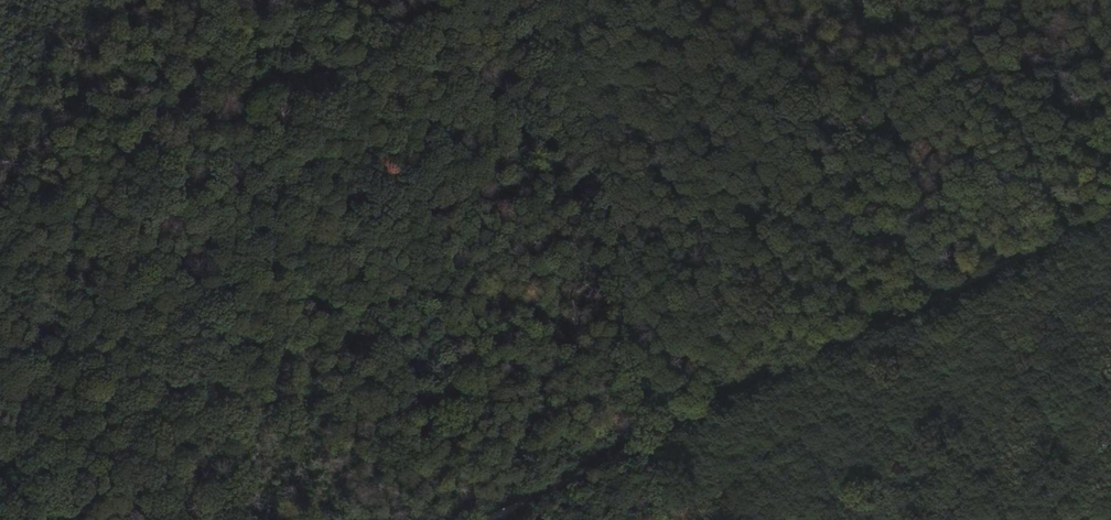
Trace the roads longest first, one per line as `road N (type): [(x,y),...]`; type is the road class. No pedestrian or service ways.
road 1 (track): [(1110,215),(671,437)]
road 2 (track): [(671,437),(518,506)]

